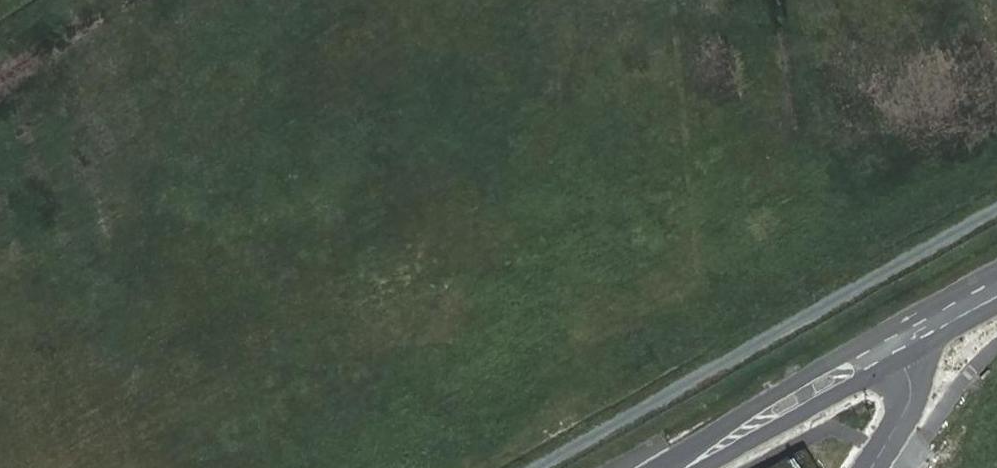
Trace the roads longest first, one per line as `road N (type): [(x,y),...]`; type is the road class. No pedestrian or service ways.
road 1 (primary): [(676,467),(897,342)]
road 2 (residential): [(897,342),(912,390),(872,467)]

